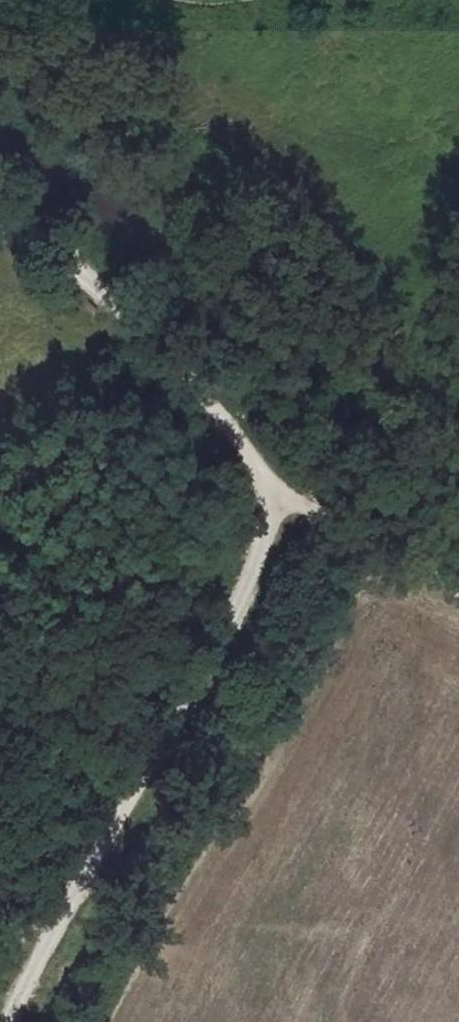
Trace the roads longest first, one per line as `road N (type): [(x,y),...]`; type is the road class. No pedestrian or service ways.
road 1 (track): [(0,224),(90,275),(283,499),(221,632),(80,881)]
road 2 (track): [(80,881),(1,1021)]
road 3 (track): [(341,526),(458,597)]

